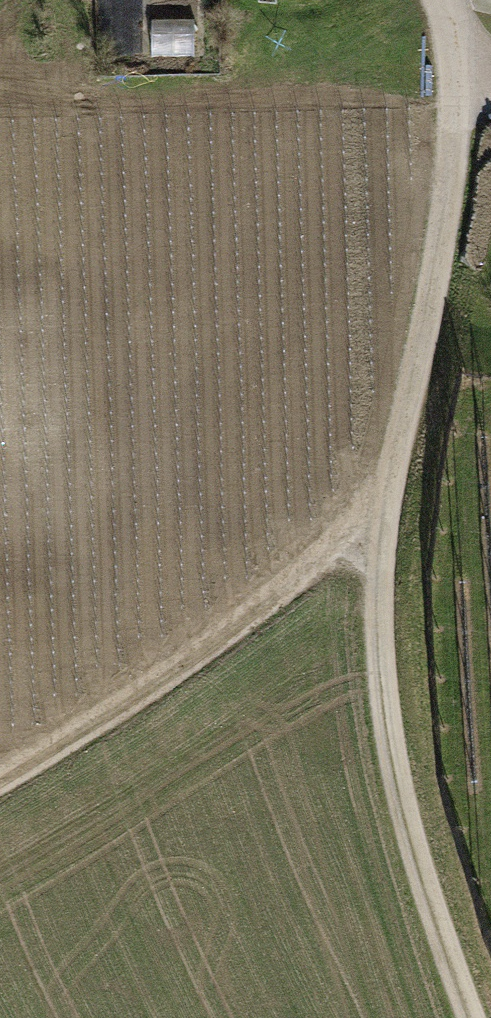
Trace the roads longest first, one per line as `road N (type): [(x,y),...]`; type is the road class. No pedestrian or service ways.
road 1 (track): [(437,231),(417,347),(375,494),(384,731),(479,1017)]
road 2 (track): [(375,494),(203,655),(0,778)]
road 3 (residential): [(443,0),(452,24),(437,231)]

